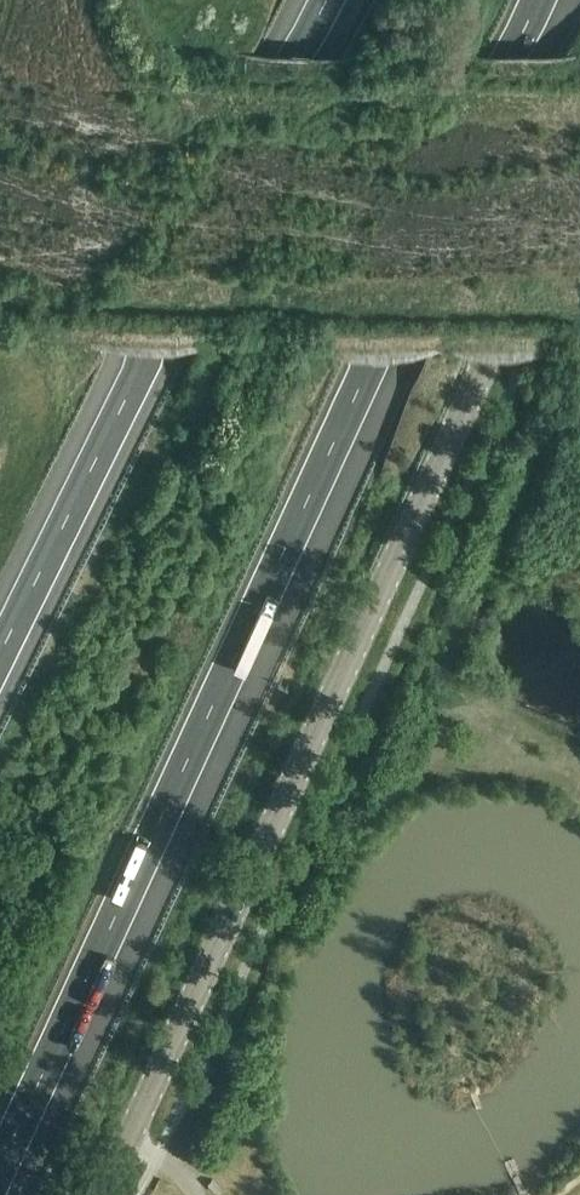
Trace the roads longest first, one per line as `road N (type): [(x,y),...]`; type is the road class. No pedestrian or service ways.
road 1 (motorway): [(0,1167),(538,0)]
road 2 (secondary): [(103,1194),(579,159)]
road 3 (motorway): [(327,0),(0,656)]

